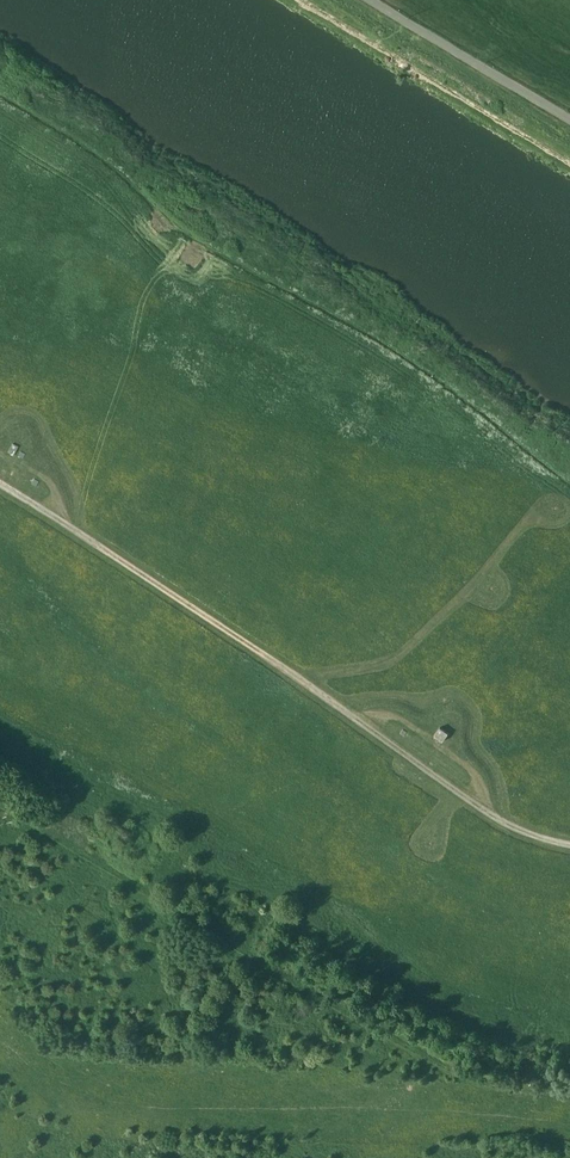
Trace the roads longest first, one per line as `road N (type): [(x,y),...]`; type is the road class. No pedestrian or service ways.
road 1 (track): [(0,487),(493,817),(569,846)]
road 2 (unclassified): [(377,0),(569,117)]
road 3 (track): [(359,721),(394,721),(471,772),(485,812)]

